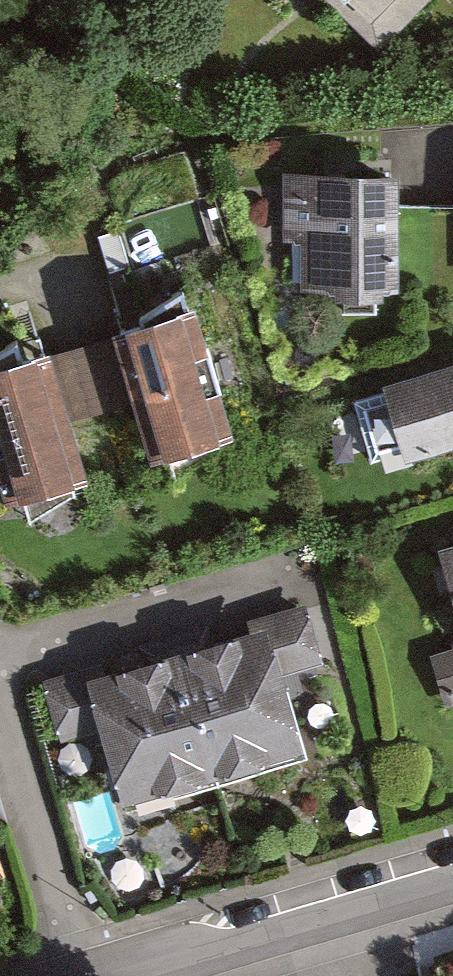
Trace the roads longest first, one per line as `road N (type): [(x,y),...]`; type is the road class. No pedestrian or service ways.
road 1 (residential): [(452,880),(124,975)]
road 2 (residential): [(83,975),(0,695)]

